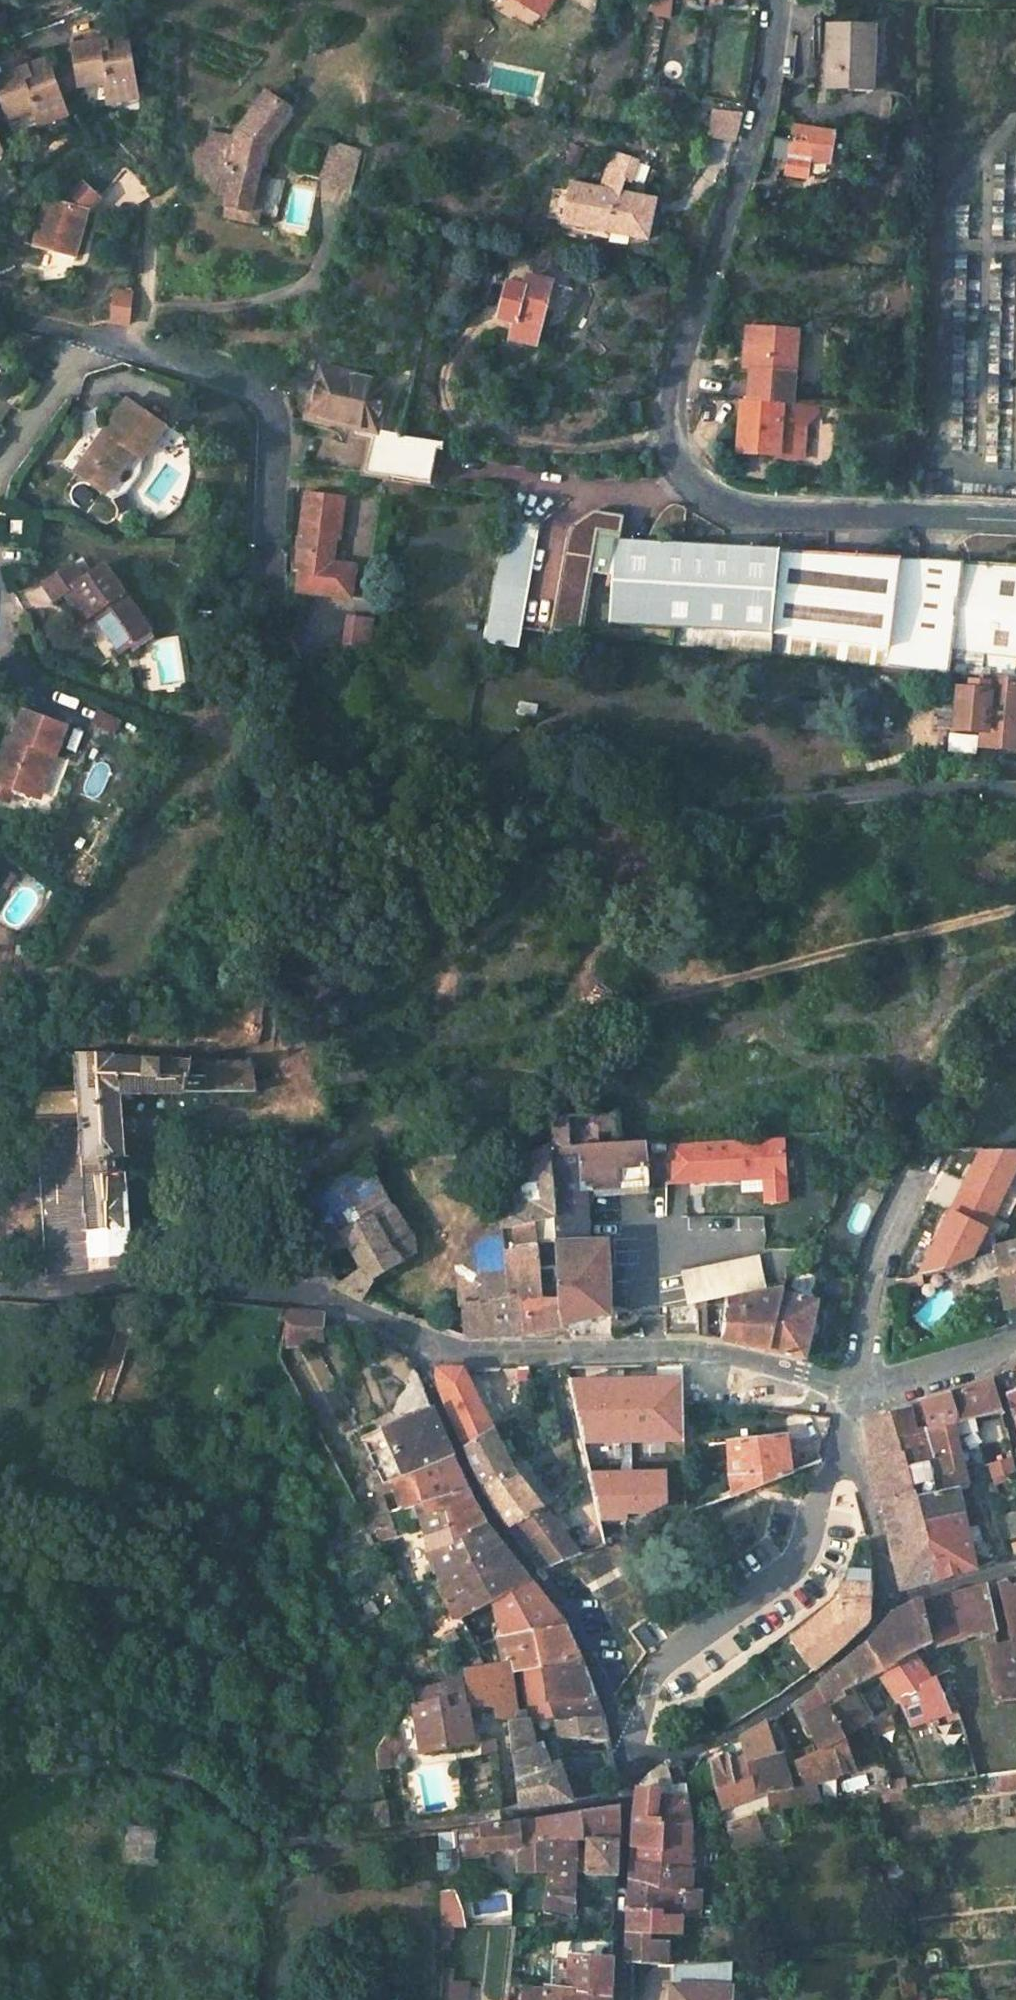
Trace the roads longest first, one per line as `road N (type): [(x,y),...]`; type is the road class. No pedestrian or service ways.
road 1 (residential): [(1015,792),(725,816),(368,757),(298,729),(265,629),(263,425),(246,394),(215,378),(100,345)]
road 2 (residential): [(776,0),(747,147),(680,367),(668,433),(680,474),(709,505),(763,516),(1015,524)]
road 3 (residential): [(427,1340),(429,1389),(477,1501),(577,1629),(625,1735)]
road 4 (tertiary): [(0,1284),(265,1290),(325,1298),(427,1340)]
road 5 (tertiary): [(427,1340),(468,1353),(726,1356),(853,1390)]
road 6 (residential): [(625,1735),(656,1685),(815,1567),(840,1475)]
road 7 (residential): [(631,1756),(683,1754),(736,1731),(816,1678),(867,1633),(886,1604)]
road 8 (residential): [(853,1390),(885,1220),(910,1178)]
road 9 (residential): [(417,1829),(626,1802)]
road 10 (residential): [(616,1999),(626,1802)]
road 11 (tertiary): [(853,1390),(1015,1341)]
road 12 (residential): [(0,472),(100,345)]
road 13 (residential): [(886,1604),(859,1481),(840,1475)]
road 14 (residential): [(1015,1565),(886,1604)]

